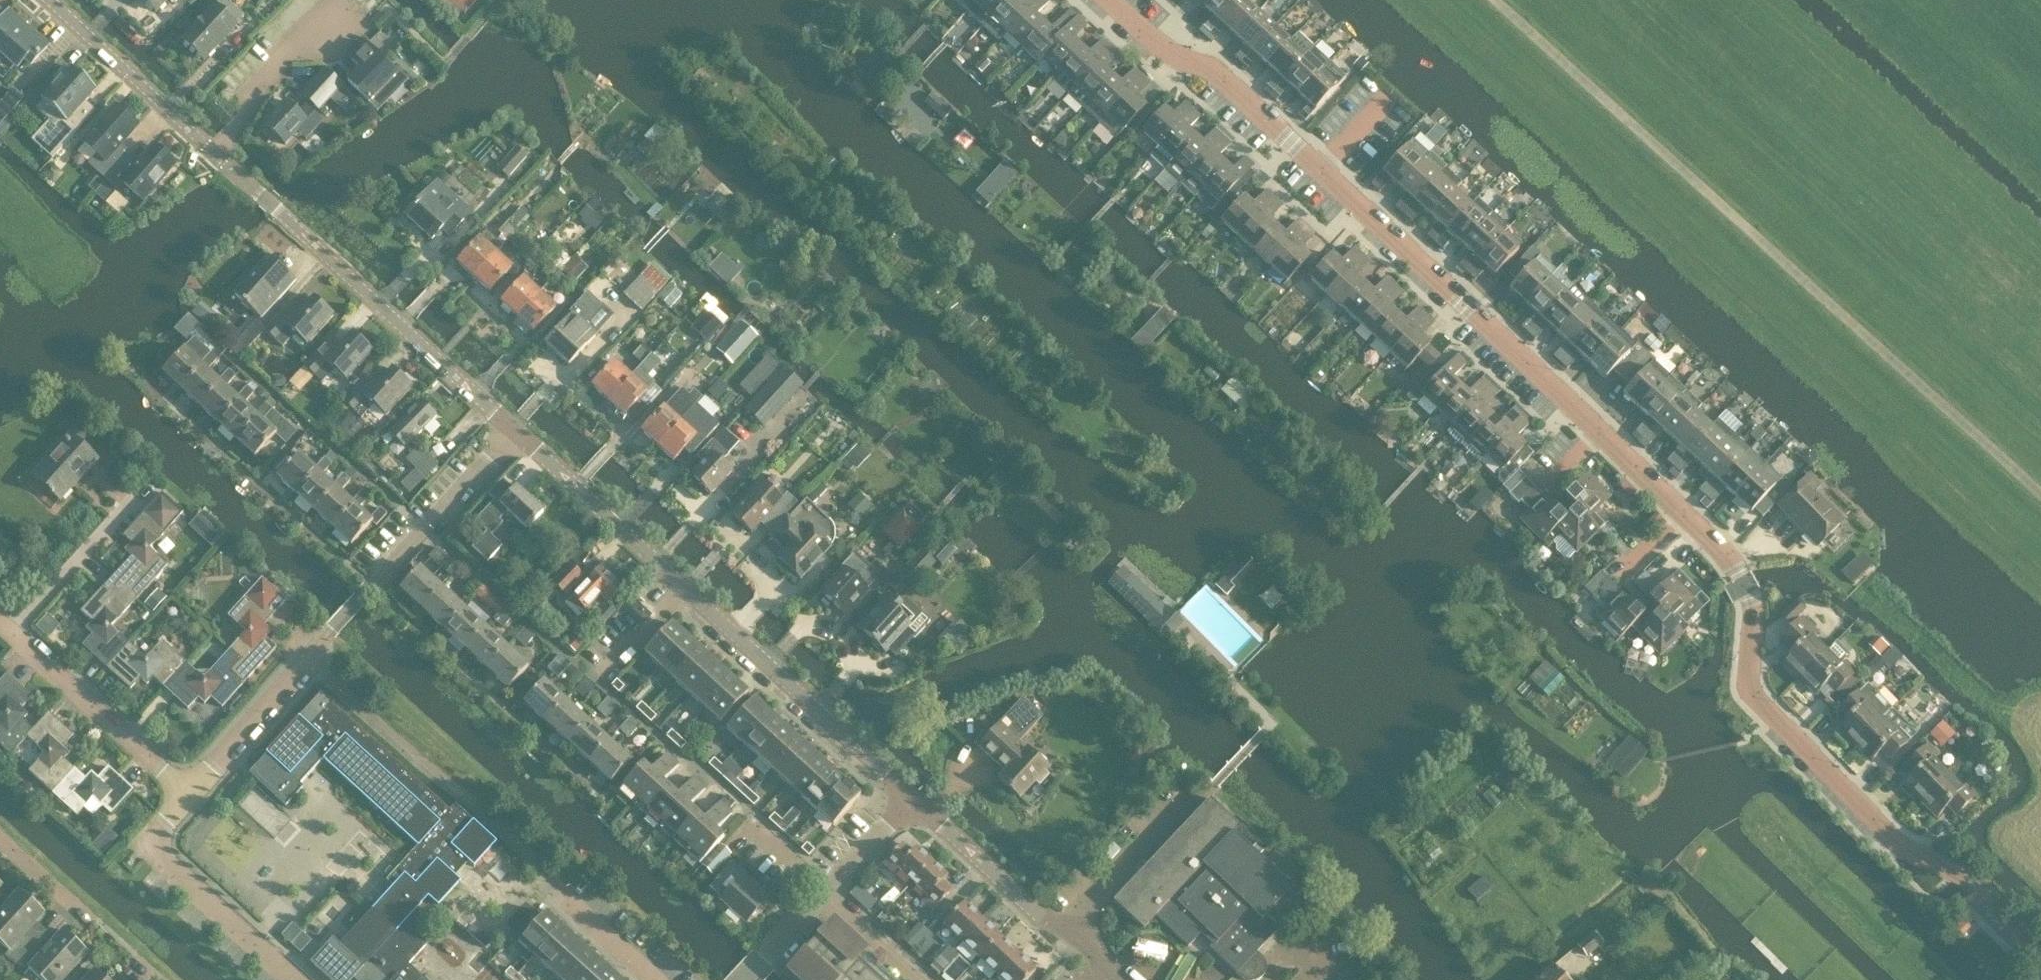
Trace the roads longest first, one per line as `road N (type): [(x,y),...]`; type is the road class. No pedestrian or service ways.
road 1 (residential): [(2040,955),(1955,871),(1900,847),(1752,698),(1748,596),(1723,557),(1227,88),(1164,55),(1102,0)]
road 2 (track): [(2040,496),(1493,0)]
road 3 (tertiary): [(514,431),(914,802)]
road 4 (residential): [(186,794),(514,431)]
road 5 (tertiary): [(274,208),(514,431)]
road 6 (tertiary): [(274,208),(45,0)]
road 7 (tertiary): [(914,802),(1040,921),(1078,938),(1107,979)]
road 8 (residential): [(294,979),(164,861),(160,828),(186,794)]
road 9 (residential): [(186,794),(12,634)]
road 10 (residential): [(12,634),(152,486)]
road 11 (residential): [(658,979),(561,886)]
road 12 (residential): [(824,896),(914,802)]
road 13 (residential): [(95,924),(0,839)]
road 14 (residential): [(917,979),(824,896)]

